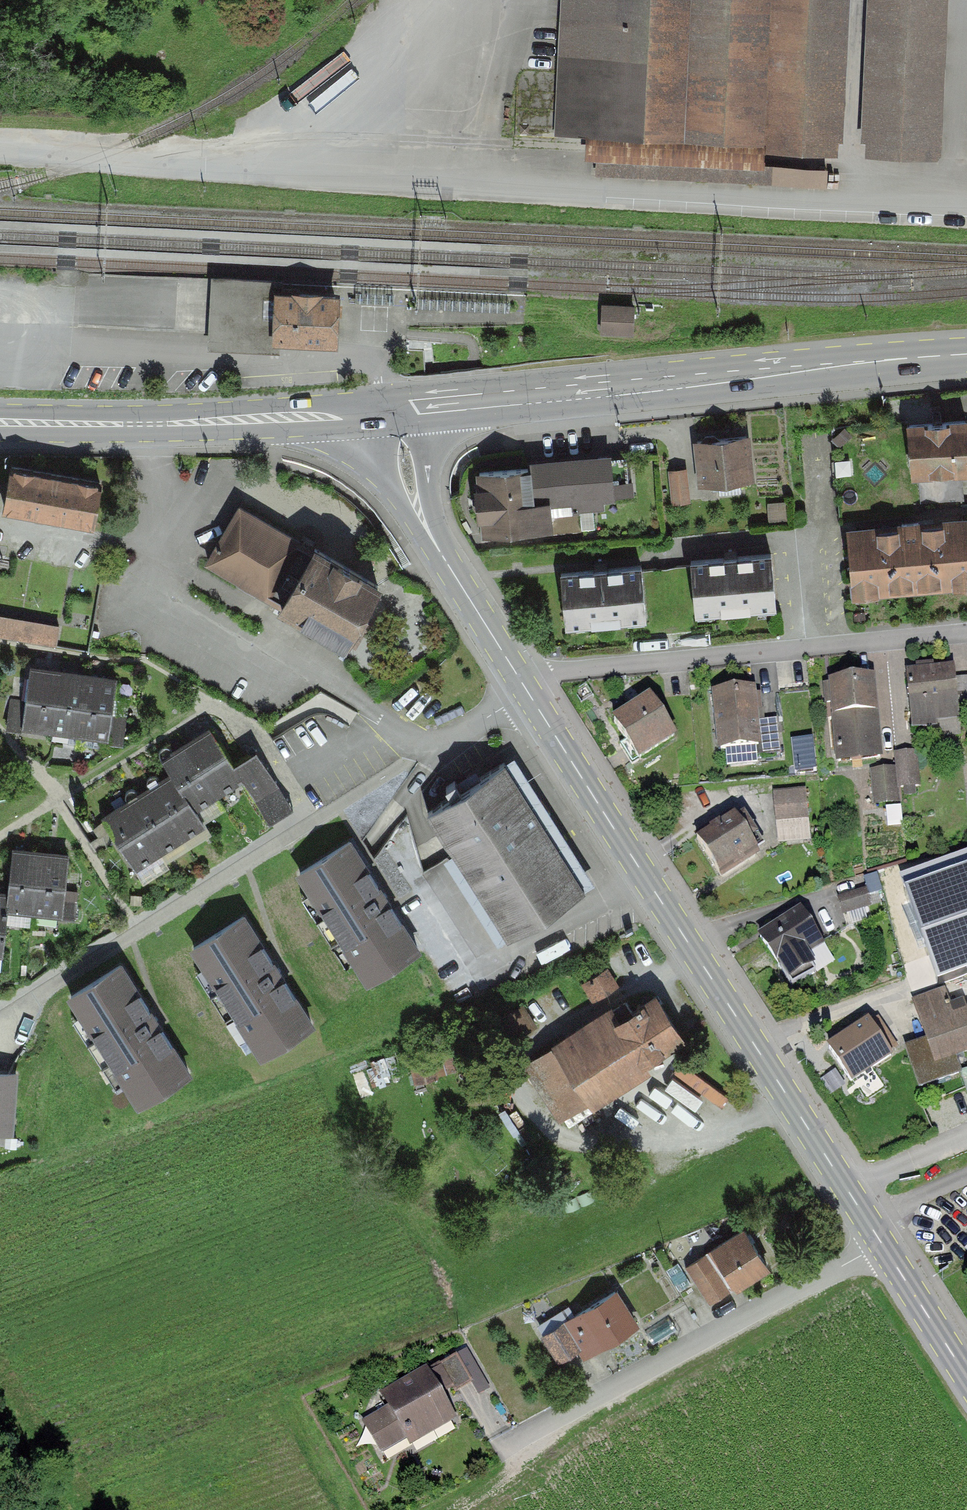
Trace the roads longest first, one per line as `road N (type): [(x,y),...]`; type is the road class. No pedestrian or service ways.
road 1 (unclassified): [(0,151),(966,209)]
road 2 (primary): [(881,1242),(526,689)]
road 3 (residential): [(143,424),(153,541),(168,581),(215,622),(417,742),(456,739),(526,689)]
road 4 (primary): [(966,354),(392,410)]
road 5 (residential): [(966,631),(547,674),(526,689)]
road 6 (residential): [(881,1242),(505,1445)]
road 7 (primary): [(526,689),(432,540),(392,410)]
road 8 (primary): [(392,410),(143,424)]
road 9 (primary): [(966,1376),(881,1242)]
road 10 (primary): [(143,424),(0,422)]

